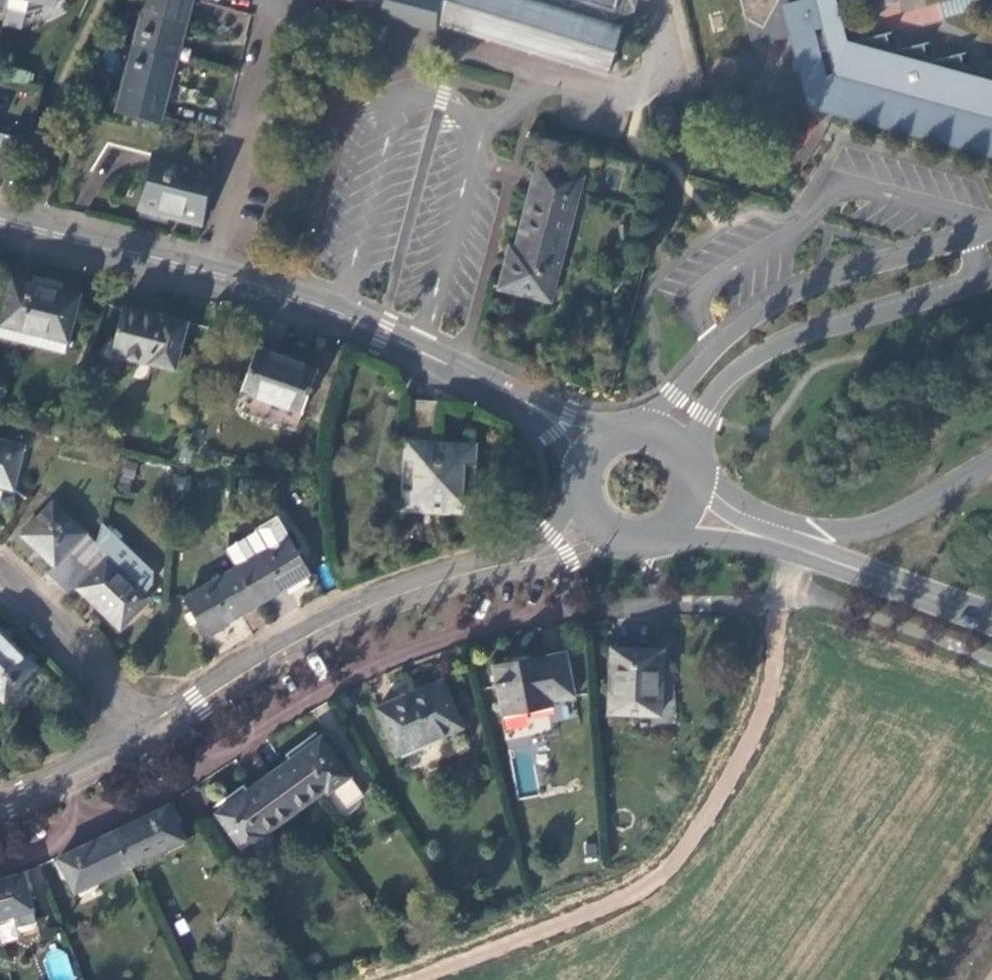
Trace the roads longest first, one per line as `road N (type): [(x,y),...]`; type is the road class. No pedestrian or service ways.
road 1 (residential): [(0,869),(86,835),(362,671),(477,629),(657,603)]
road 2 (residential): [(602,526),(355,609),(148,728)]
road 3 (secondary): [(589,449),(422,350),(211,270)]
road 4 (tertiary): [(991,229),(796,290),(744,323),(647,426)]
road 5 (tertiary): [(688,459),(716,388),(748,360),(794,337),(991,281)]
road 6 (residential): [(211,270),(275,24)]
road 7 (primary): [(991,462),(883,524),(790,546)]
road 8 (secondary): [(211,270),(0,215)]
road 9 (residential): [(148,728),(0,571)]
road 10 (secondary): [(991,618),(790,546)]
road 11 (residential): [(148,728),(0,795)]

